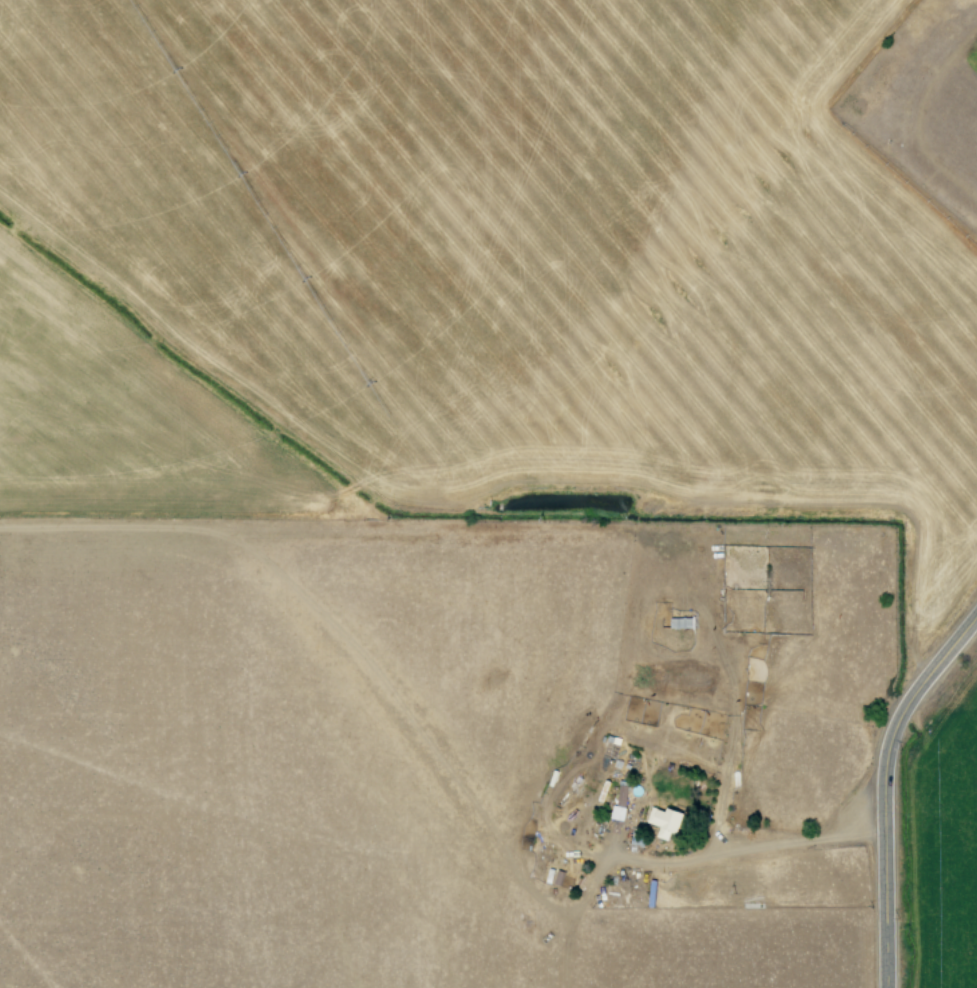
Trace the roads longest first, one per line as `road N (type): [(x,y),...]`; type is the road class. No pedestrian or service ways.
road 1 (tertiary): [(880,987),(887,731),(976,613)]

